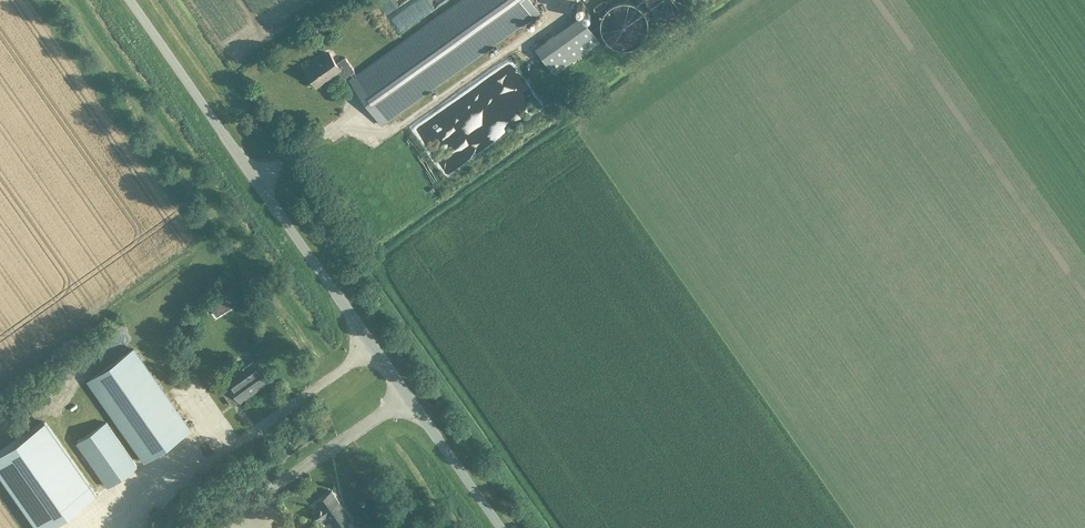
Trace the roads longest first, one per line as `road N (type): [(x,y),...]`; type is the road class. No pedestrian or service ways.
road 1 (unclassified): [(492,527),(126,0)]

